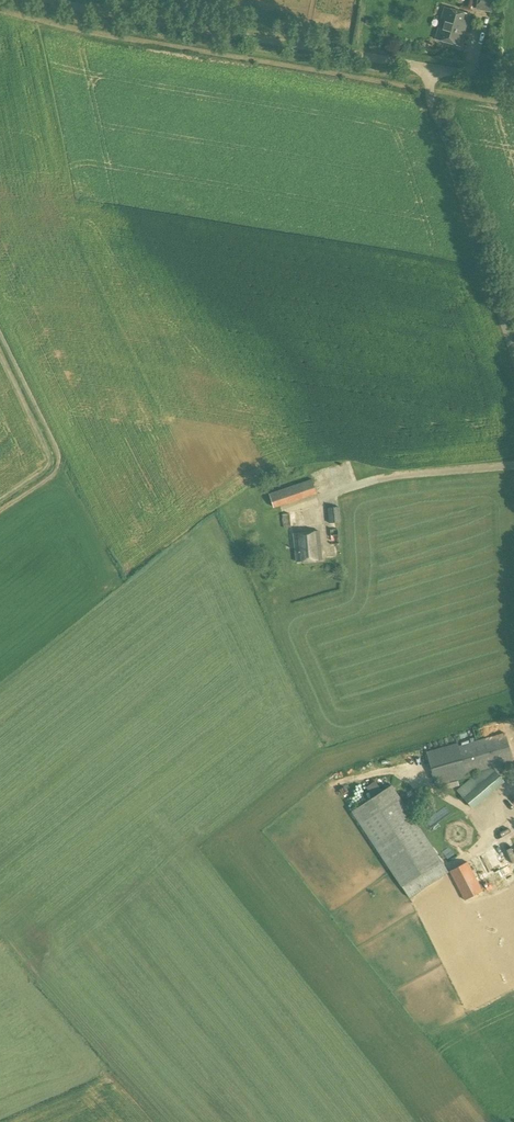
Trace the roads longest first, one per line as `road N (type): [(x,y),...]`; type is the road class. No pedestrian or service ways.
road 1 (unclassified): [(433,63),(20,0)]
road 2 (unclassified): [(513,333),(433,104),(433,63)]

